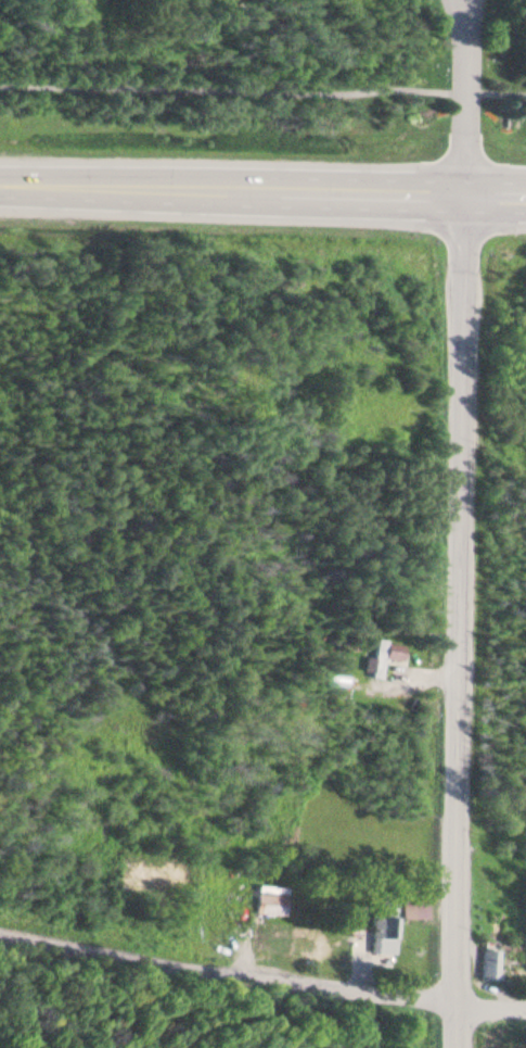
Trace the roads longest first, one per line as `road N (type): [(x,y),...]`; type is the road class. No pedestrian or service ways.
road 1 (tertiary): [(460,1047),(463,197)]
road 2 (residential): [(525,1013),(0,935)]
road 3 (primary): [(0,187),(525,198)]
road 4 (residential): [(463,40),(463,197)]

